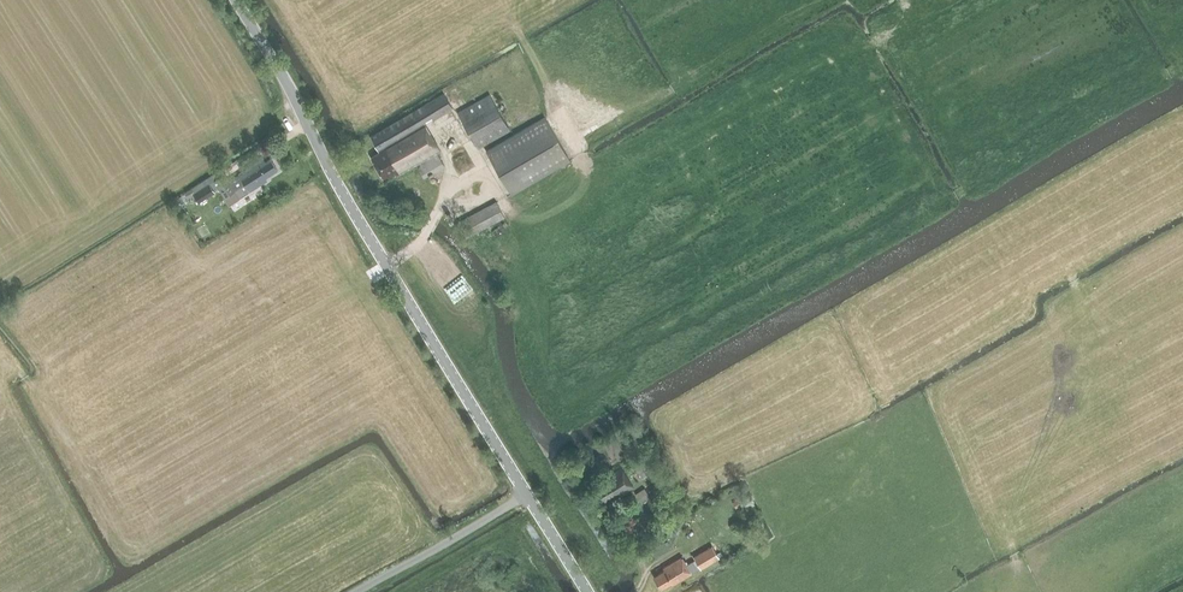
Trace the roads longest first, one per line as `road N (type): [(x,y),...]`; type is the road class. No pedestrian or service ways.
road 1 (tertiary): [(526,494),(234,0)]
road 2 (unclassified): [(358,591),(526,494)]

